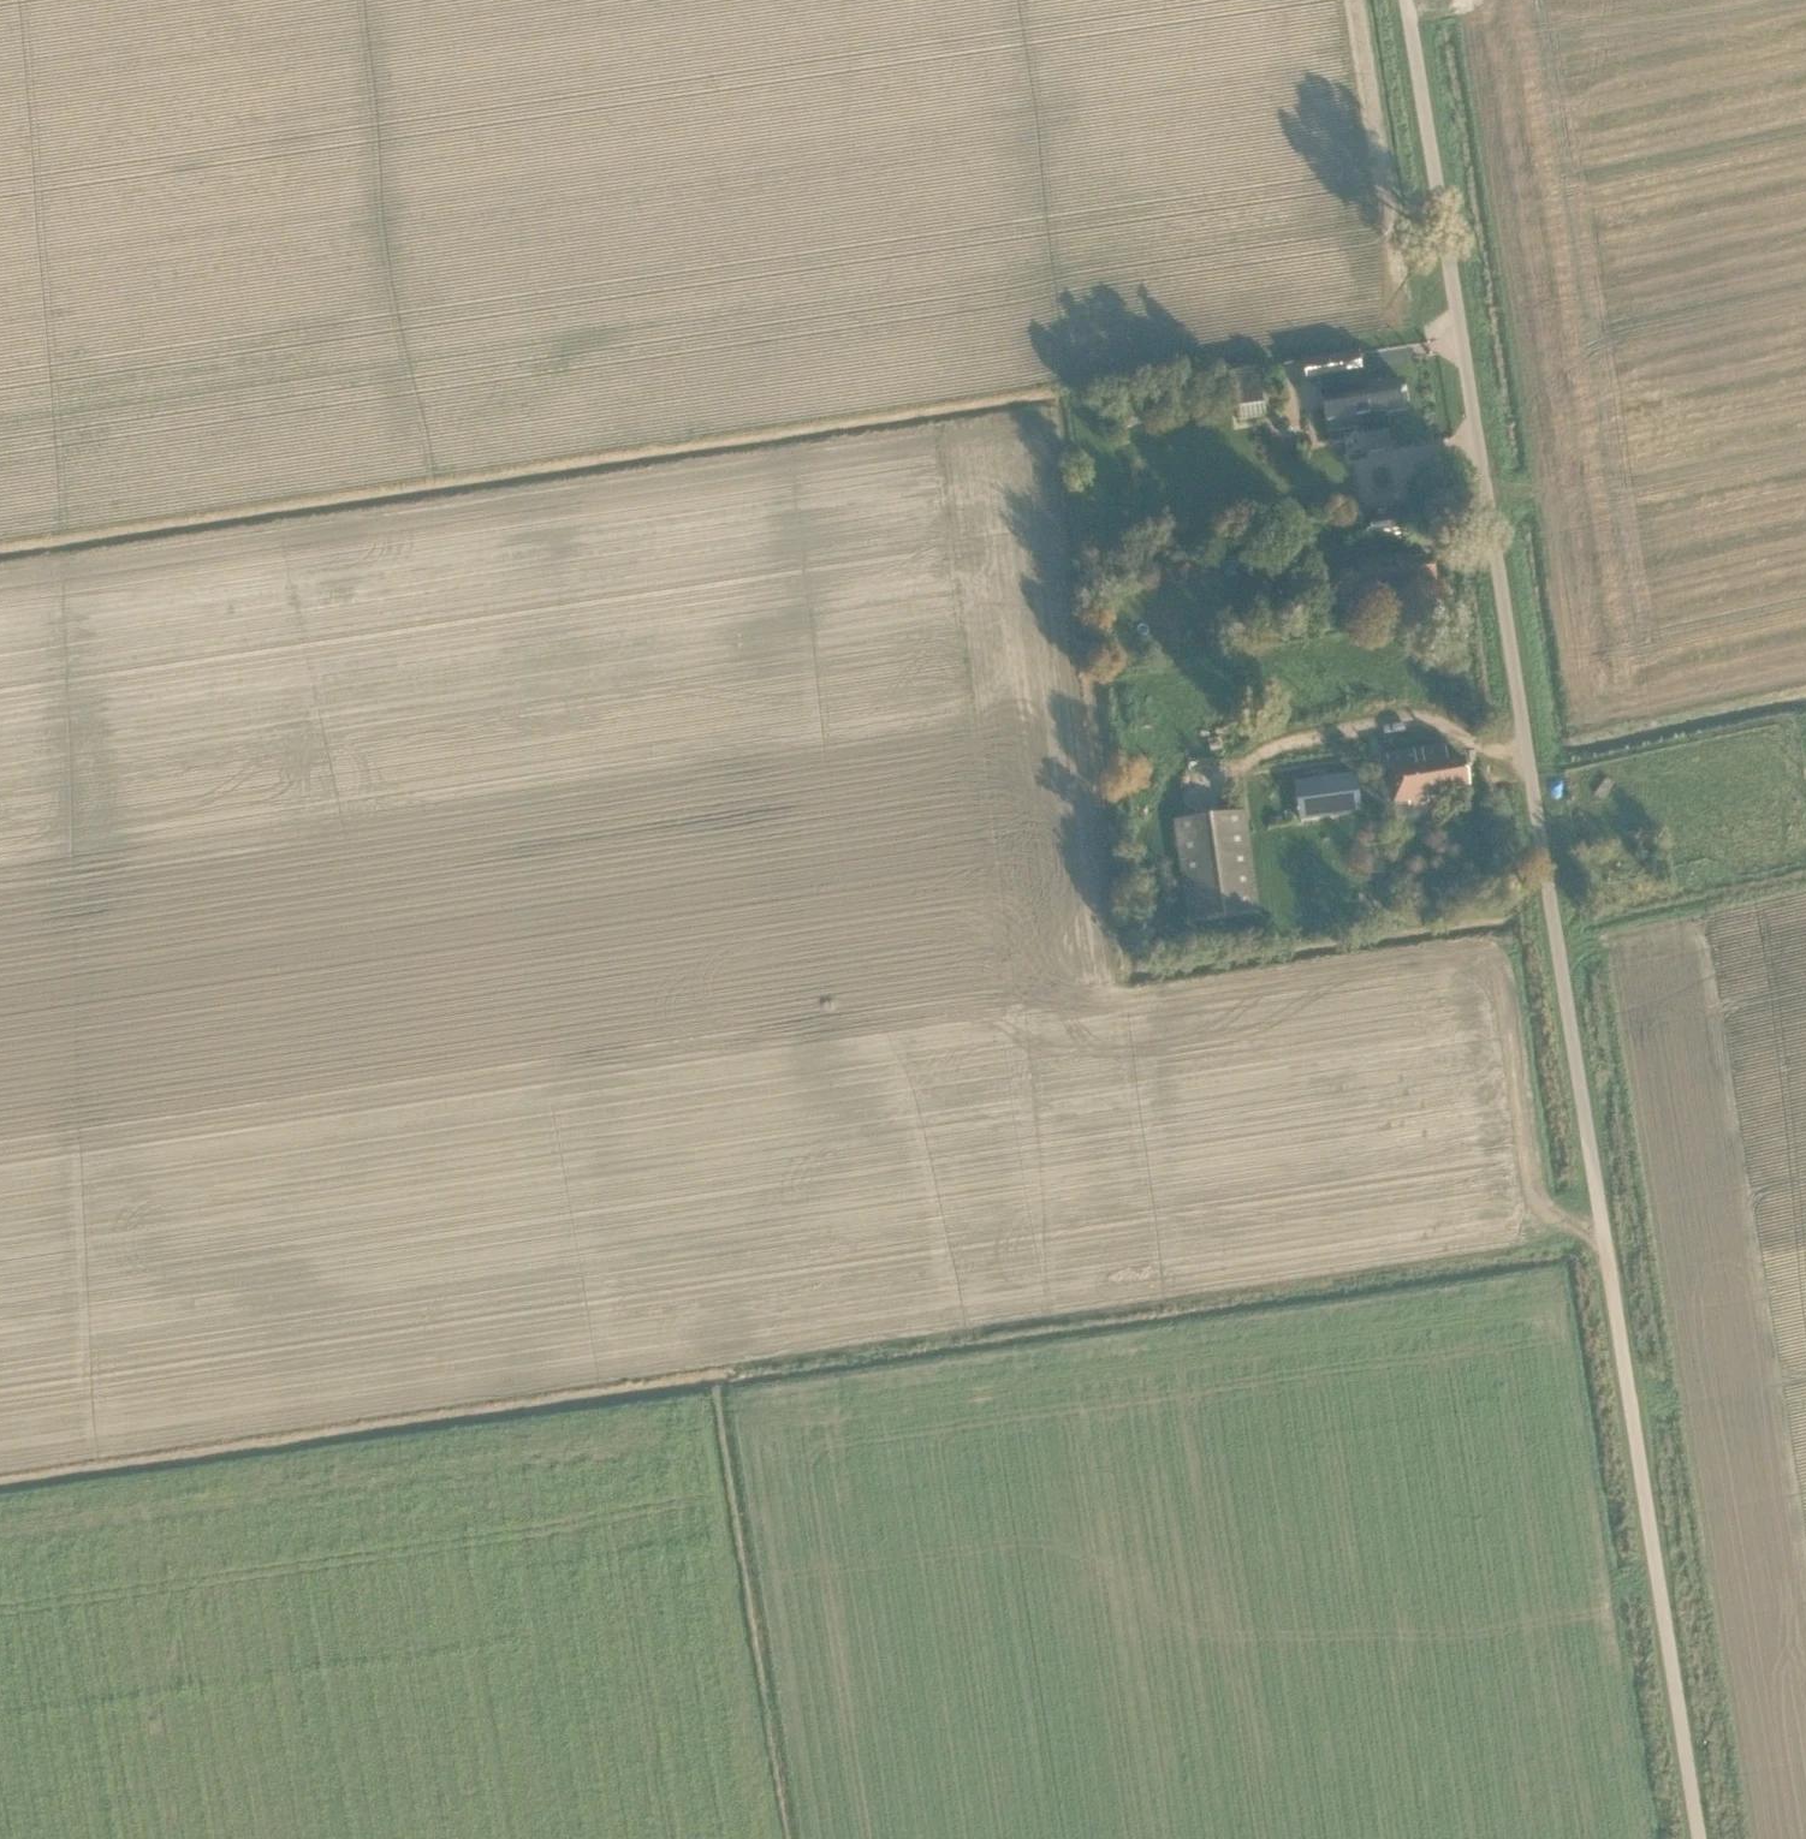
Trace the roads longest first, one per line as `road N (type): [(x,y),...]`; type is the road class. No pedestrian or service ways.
road 1 (unclassified): [(1699,1838),(1407,0)]

